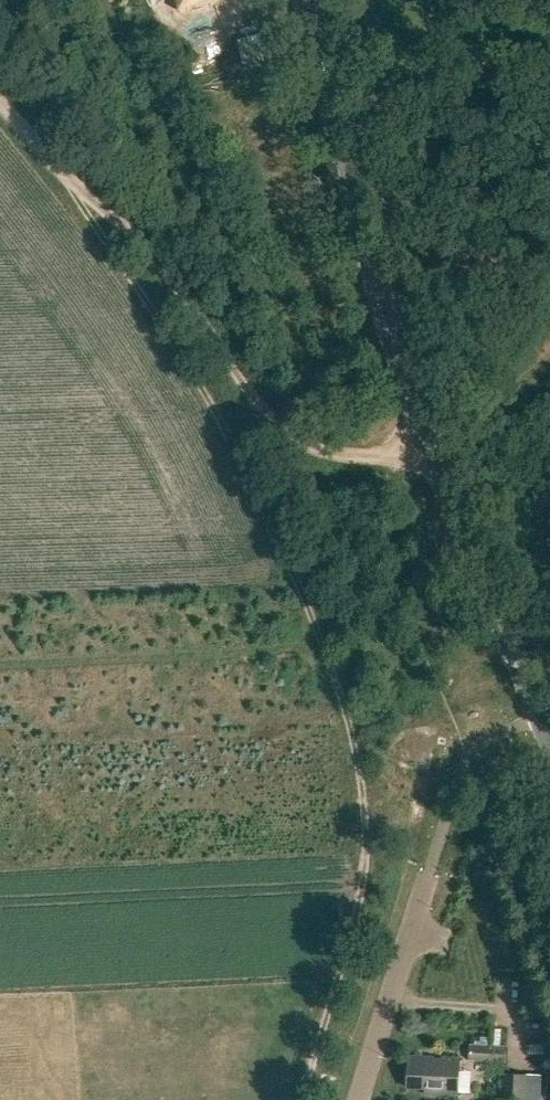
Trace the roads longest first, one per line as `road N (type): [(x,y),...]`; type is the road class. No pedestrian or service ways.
road 1 (track): [(62,164),(221,427),(282,546),(353,732),(365,785),(366,855),(300,1099)]
road 2 (tertiary): [(549,743),(391,335),(308,0)]
road 3 (track): [(62,164),(130,230),(290,438),(355,460)]
road 4 (residential): [(428,875),(355,1099)]

